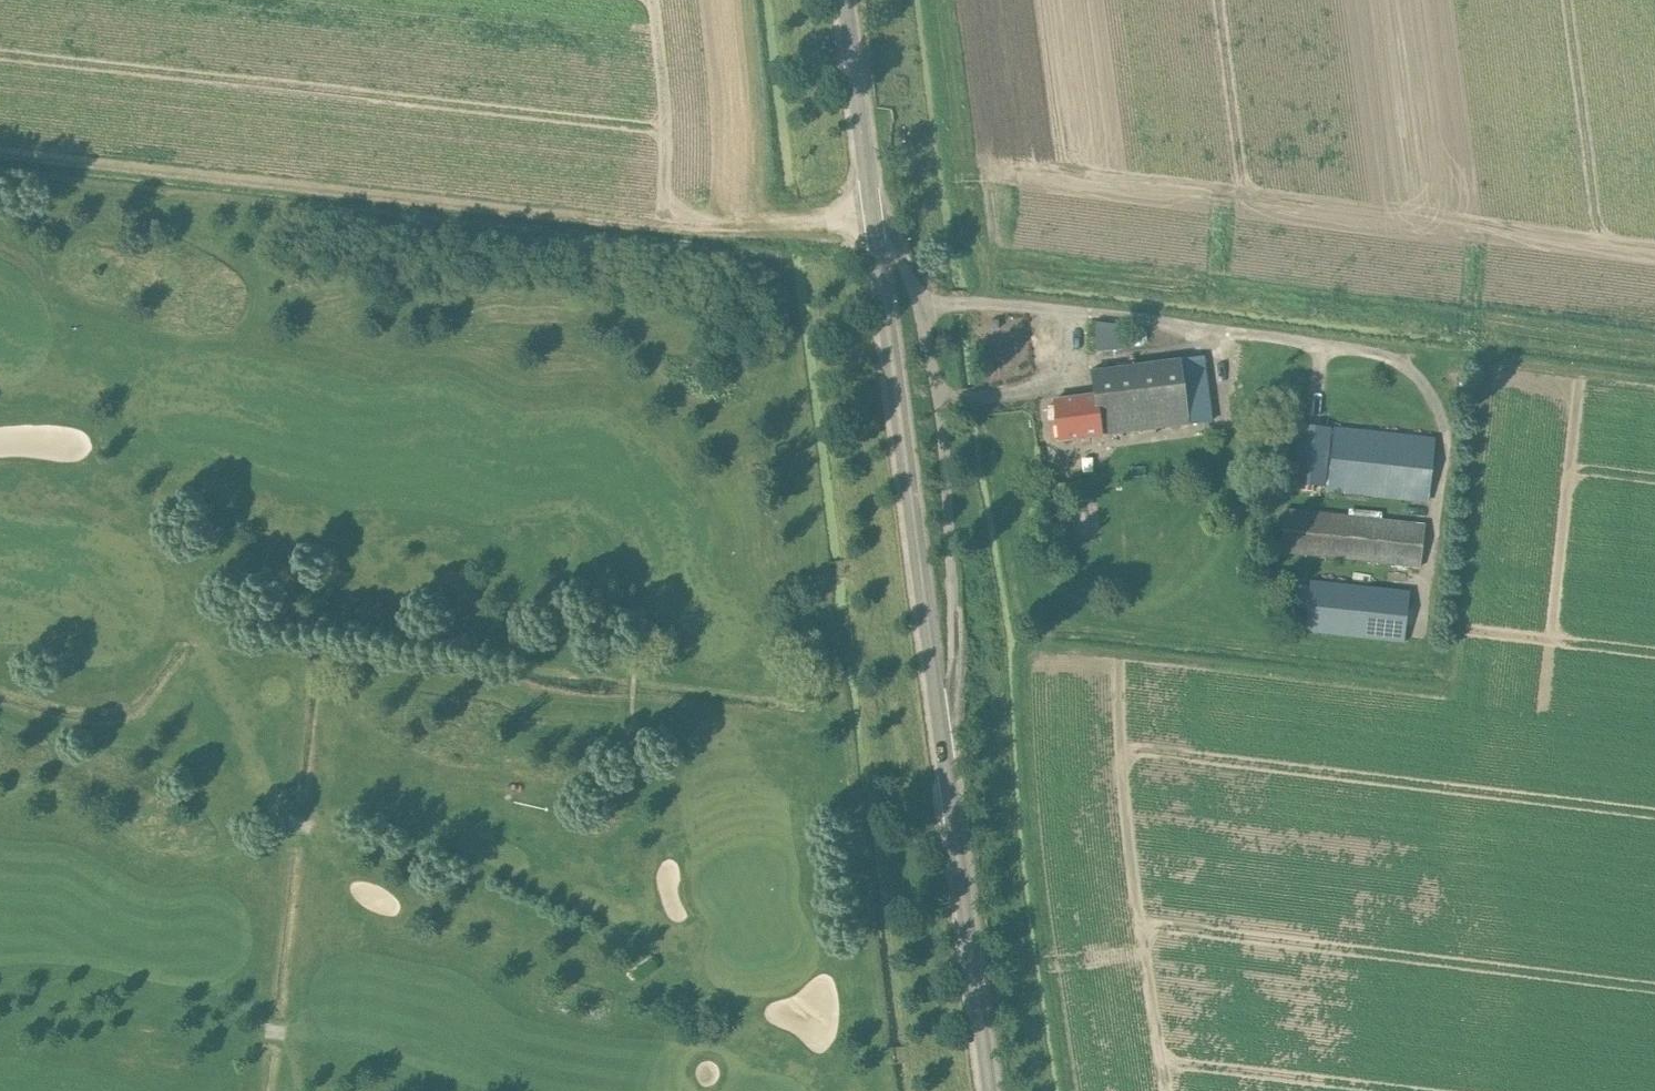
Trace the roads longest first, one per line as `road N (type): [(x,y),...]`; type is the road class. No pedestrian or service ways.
road 1 (unclassified): [(991,1090),(846,0)]

